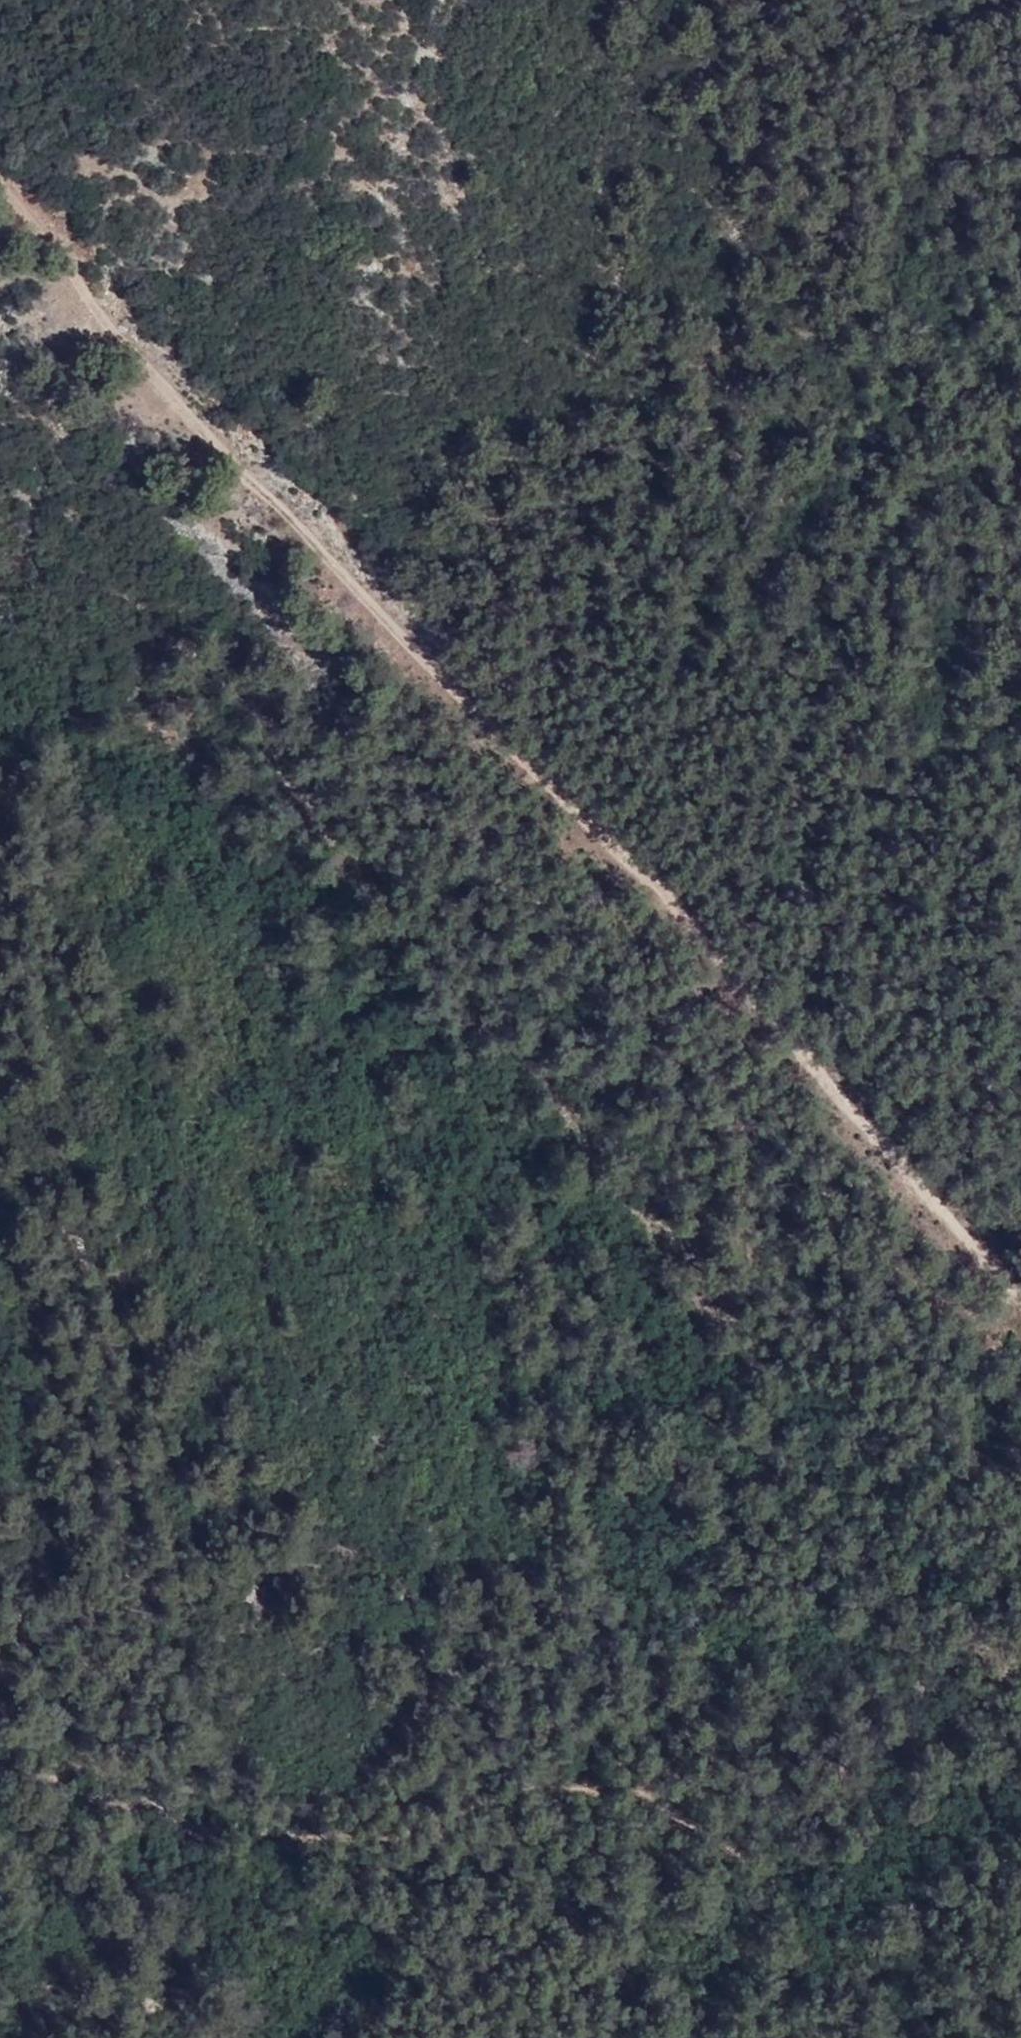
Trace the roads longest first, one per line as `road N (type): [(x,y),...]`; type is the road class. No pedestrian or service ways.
road 1 (track): [(1020,1290),(191,412),(0,183)]

